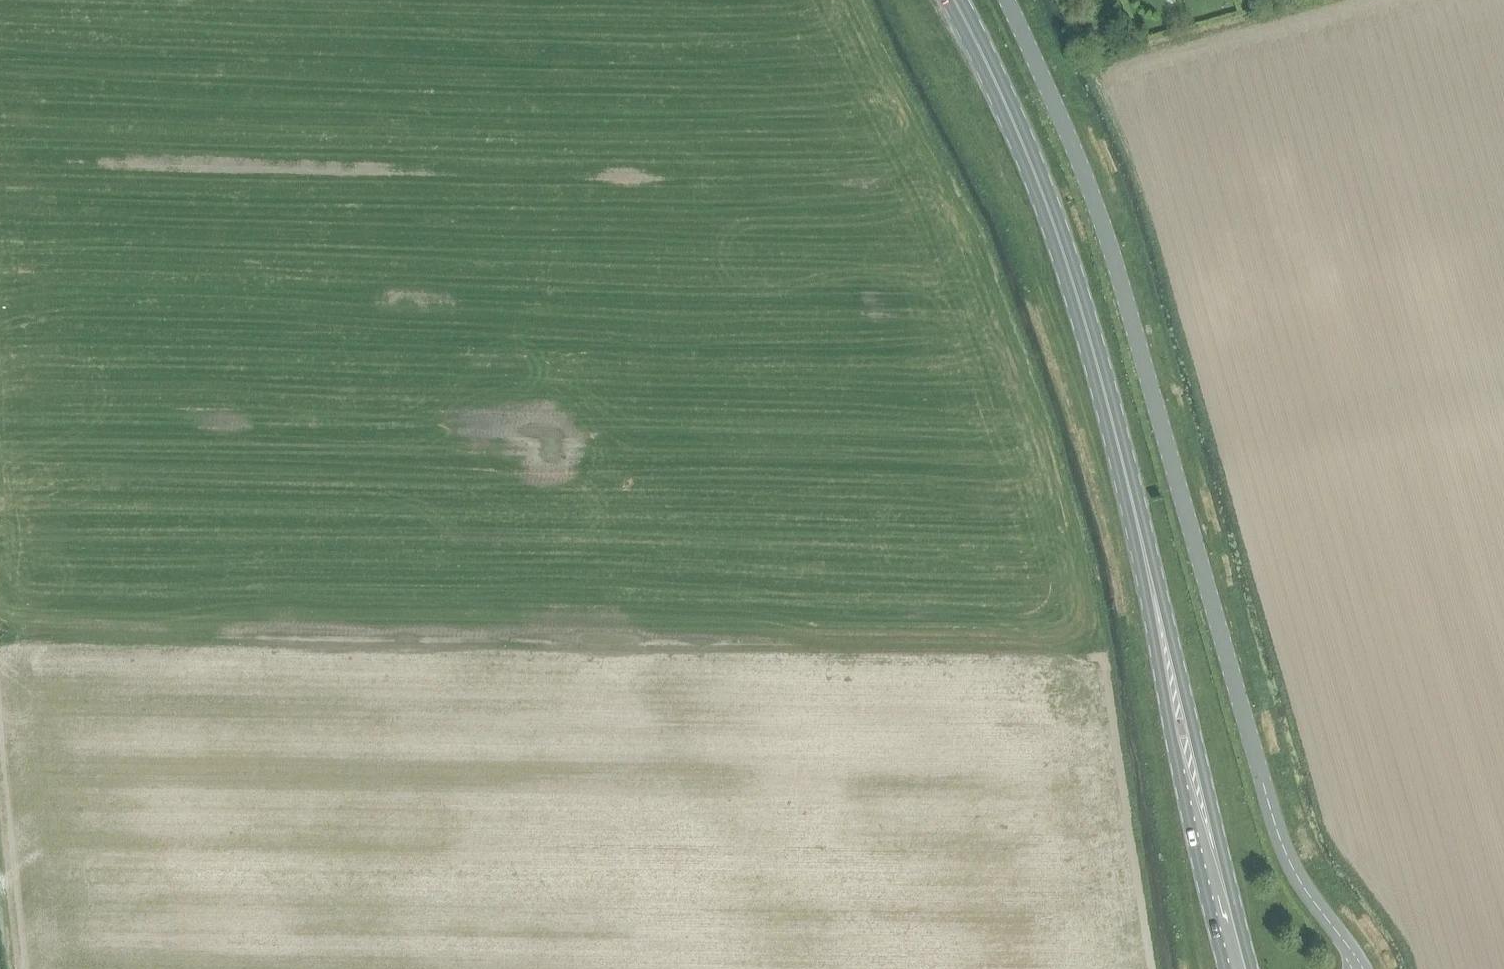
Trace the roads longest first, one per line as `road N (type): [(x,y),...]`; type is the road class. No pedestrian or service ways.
road 1 (unclassified): [(1362,968),(1282,846),(1113,256),(1005,0)]
road 2 (primary): [(1149,571),(1038,183),(954,0)]
road 3 (primary): [(1252,968),(1149,571)]
road 4 (primary): [(1149,571),(1169,723),(1225,968)]

